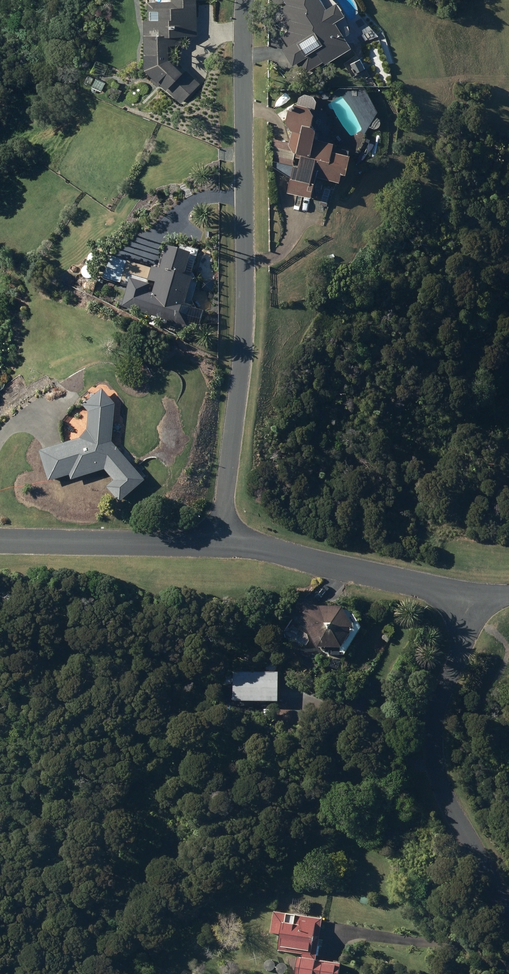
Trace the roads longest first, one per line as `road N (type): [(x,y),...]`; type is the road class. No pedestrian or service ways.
road 1 (residential): [(222,541),(244,309),(245,0)]
road 2 (residential): [(474,596),(433,727),(434,755),(457,821),(508,914)]
road 3 (residential): [(222,541),(474,596)]
road 4 (residential): [(0,541),(222,541)]

